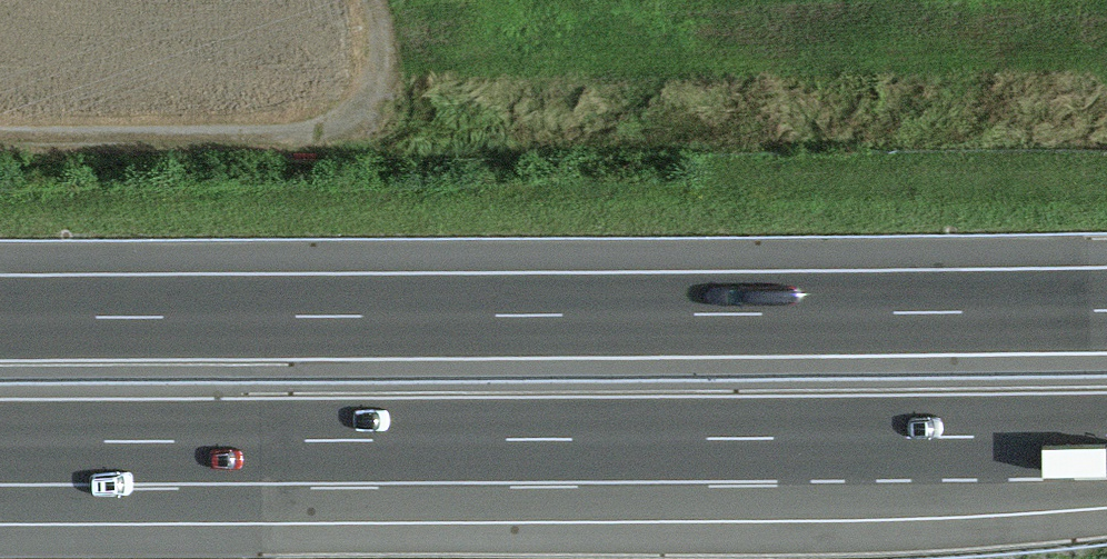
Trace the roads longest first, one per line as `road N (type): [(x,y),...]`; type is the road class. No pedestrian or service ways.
road 1 (motorway): [(1106,307),(0,319)]
road 2 (motorway): [(0,441),(1106,435)]
road 3 (track): [(0,134),(292,137),(349,99),(380,43),(371,0)]

